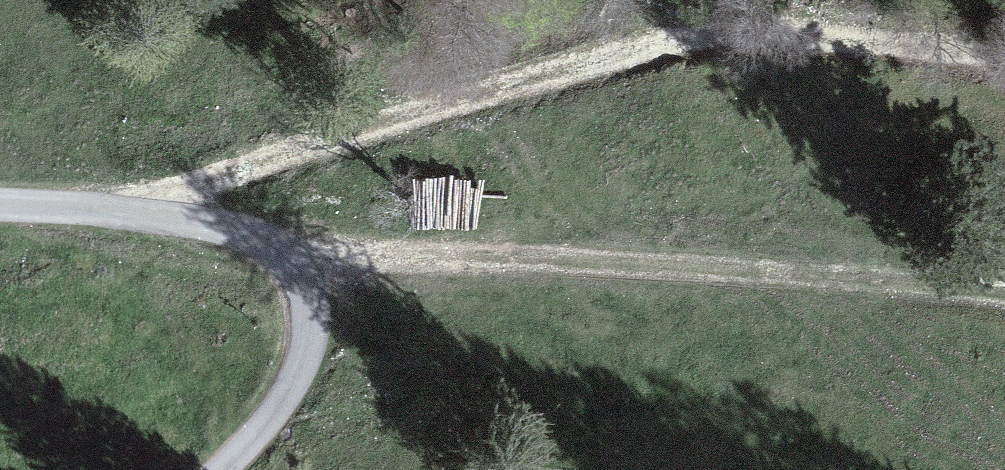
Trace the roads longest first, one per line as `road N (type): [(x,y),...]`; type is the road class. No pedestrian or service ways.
road 1 (track): [(1004,49),(766,28),(689,33),(310,141),(214,177),(135,219)]
road 2 (track): [(277,248),(527,255),(608,276),(1004,299)]
road 3 (unclassified): [(0,210),(248,234),(296,264),(313,319),(303,378),(256,438),(217,469)]

